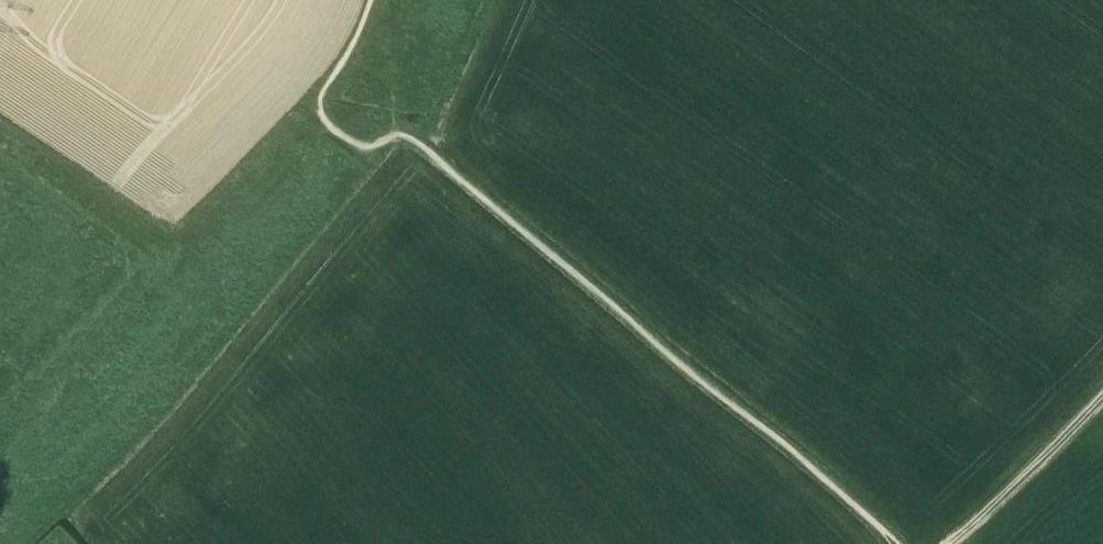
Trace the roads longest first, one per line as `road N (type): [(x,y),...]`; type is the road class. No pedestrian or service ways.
road 1 (track): [(869,543),(412,128),(383,160),(318,100),(347,56),(369,0)]
road 2 (track): [(1102,409),(965,543)]

